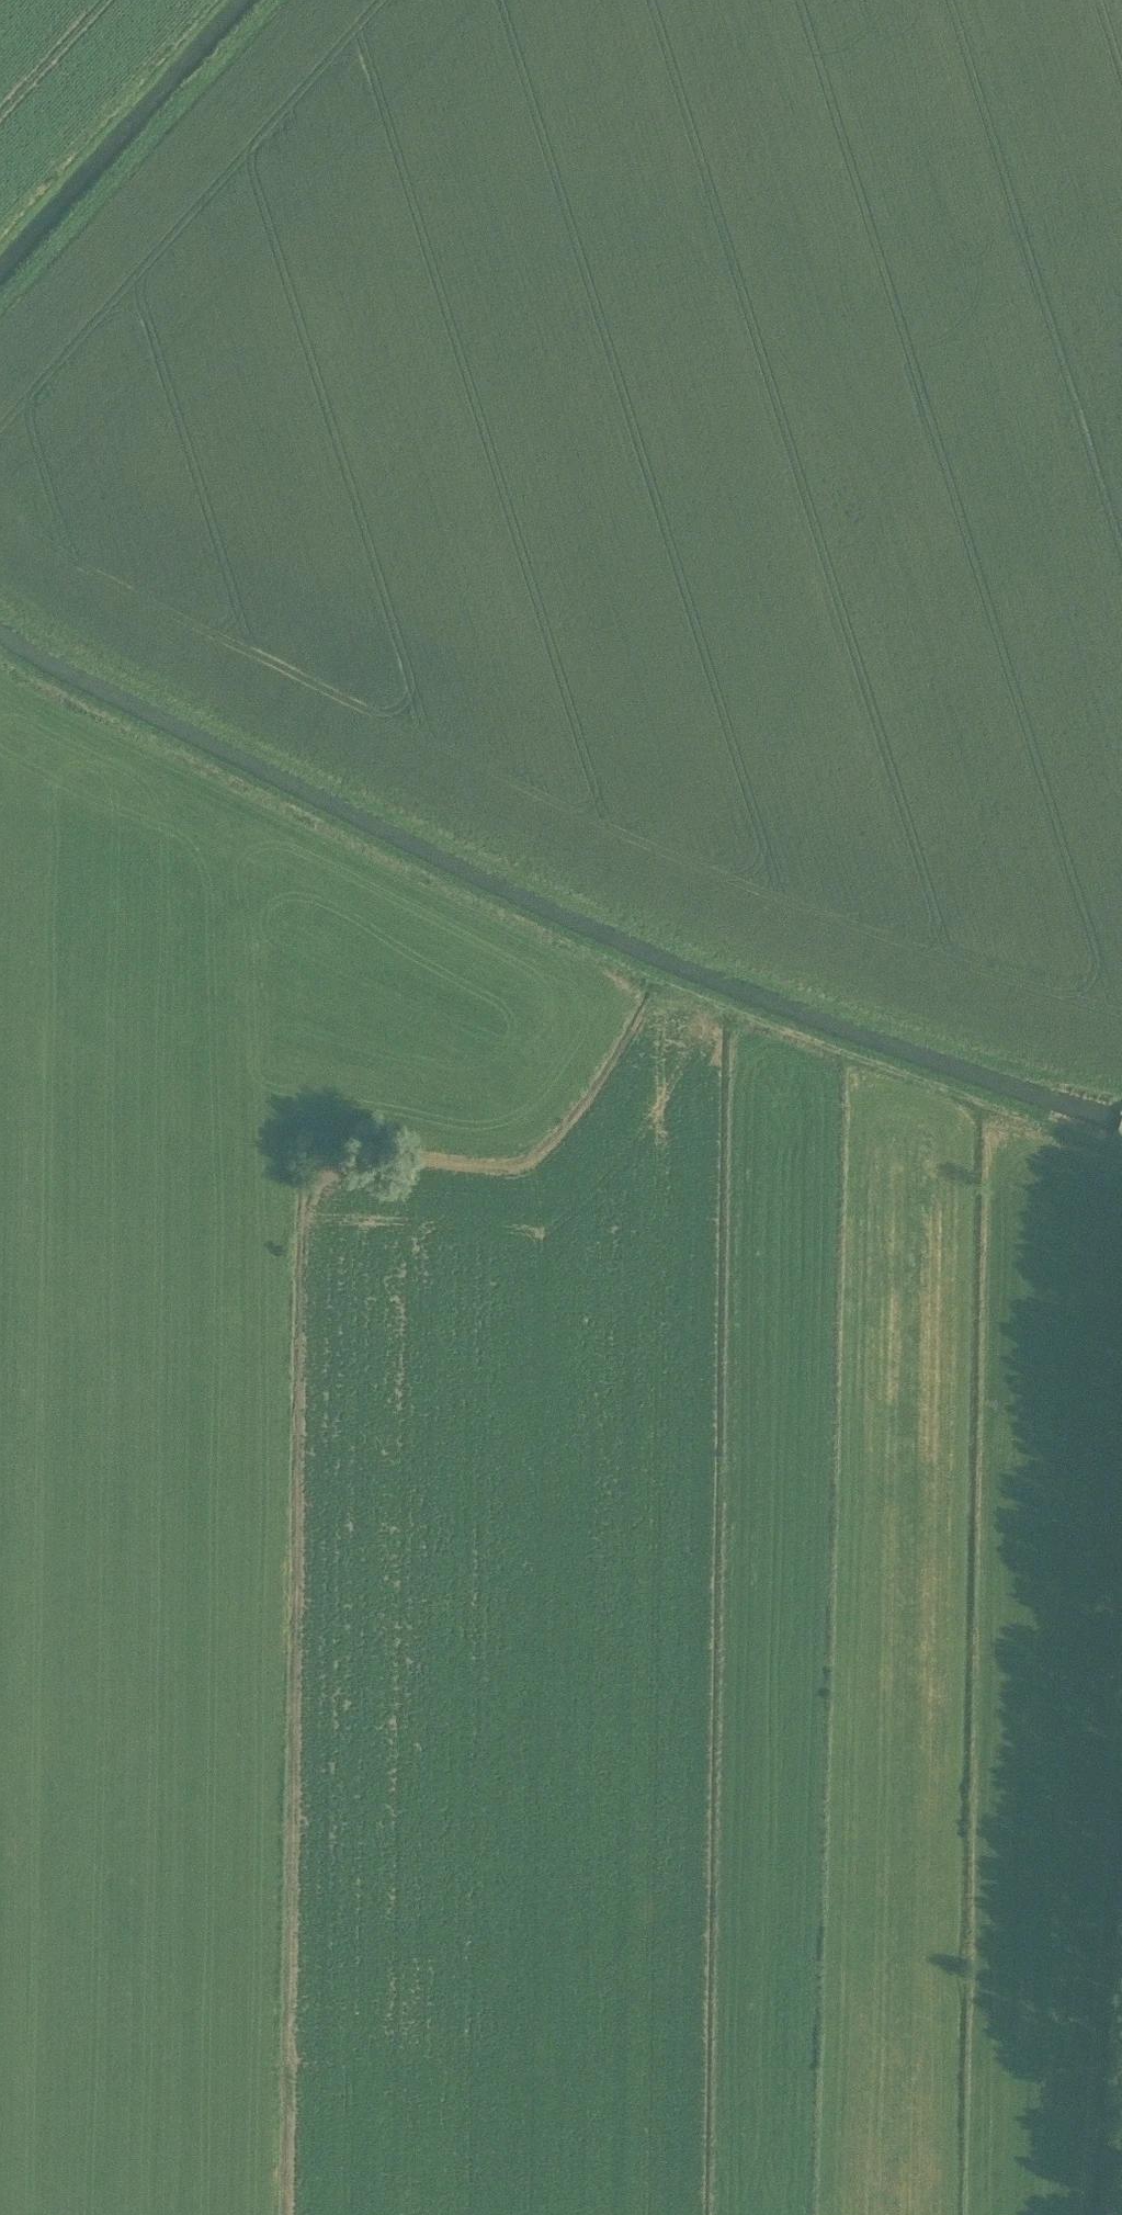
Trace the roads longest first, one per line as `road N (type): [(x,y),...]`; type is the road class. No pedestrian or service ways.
road 1 (unclassified): [(0,539),(40,565),(1121,975)]

